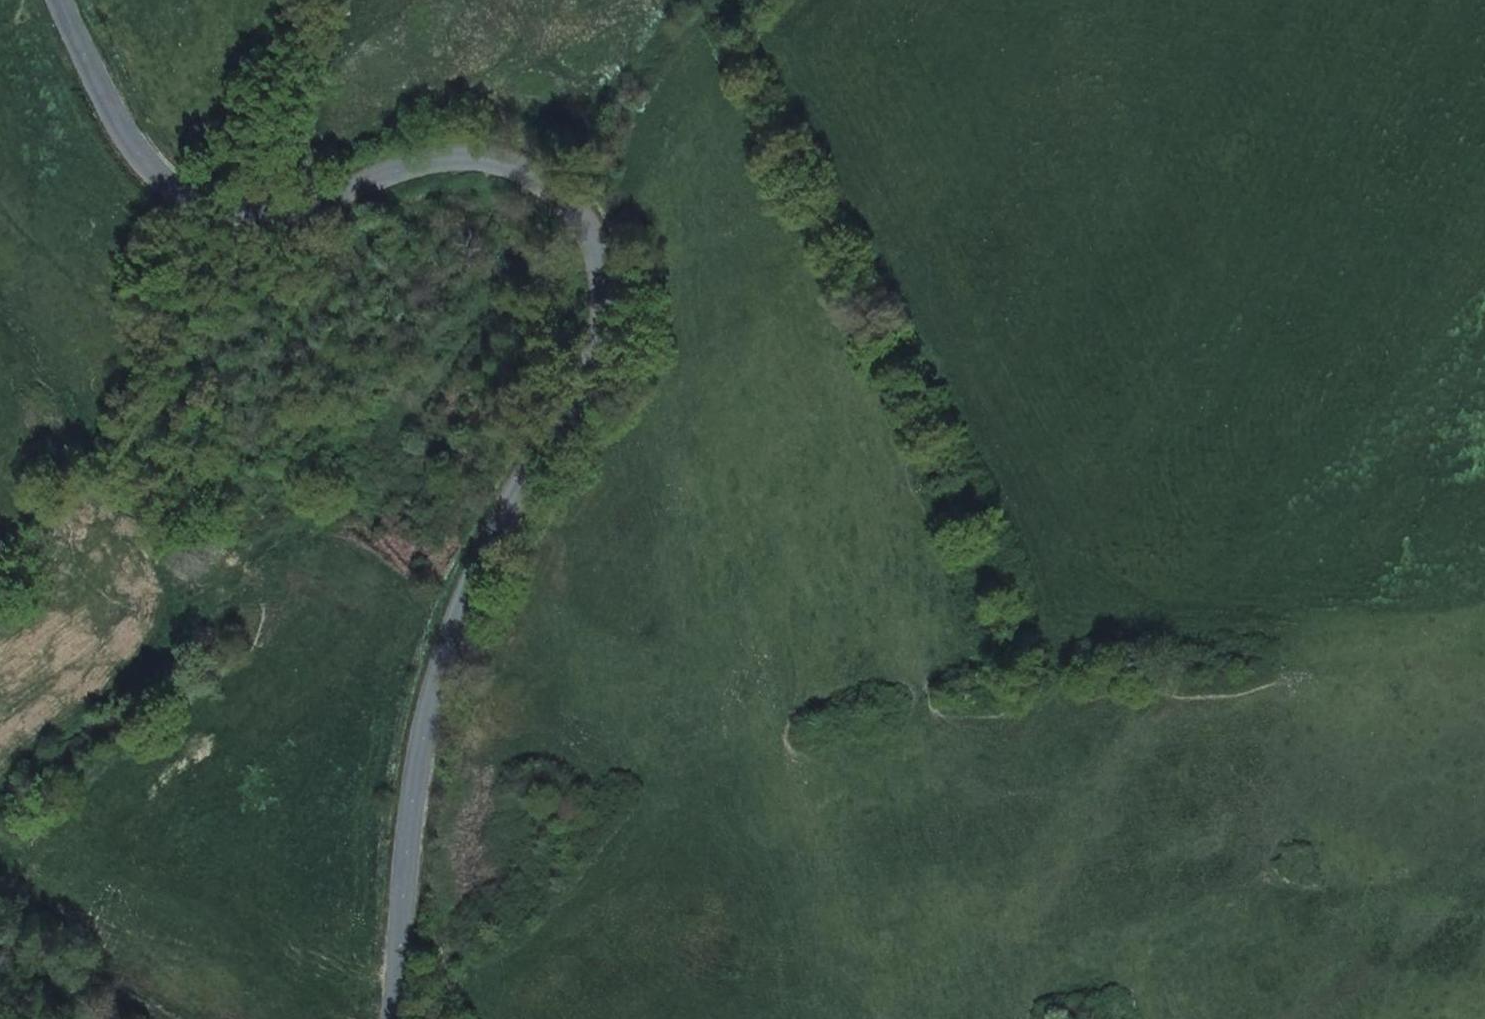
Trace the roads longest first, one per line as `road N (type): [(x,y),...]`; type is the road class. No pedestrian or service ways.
road 1 (secondary): [(66,0),(160,185),(242,212),(443,156),(544,164),(585,189),(617,235),(604,326),(442,668),(395,1018)]

